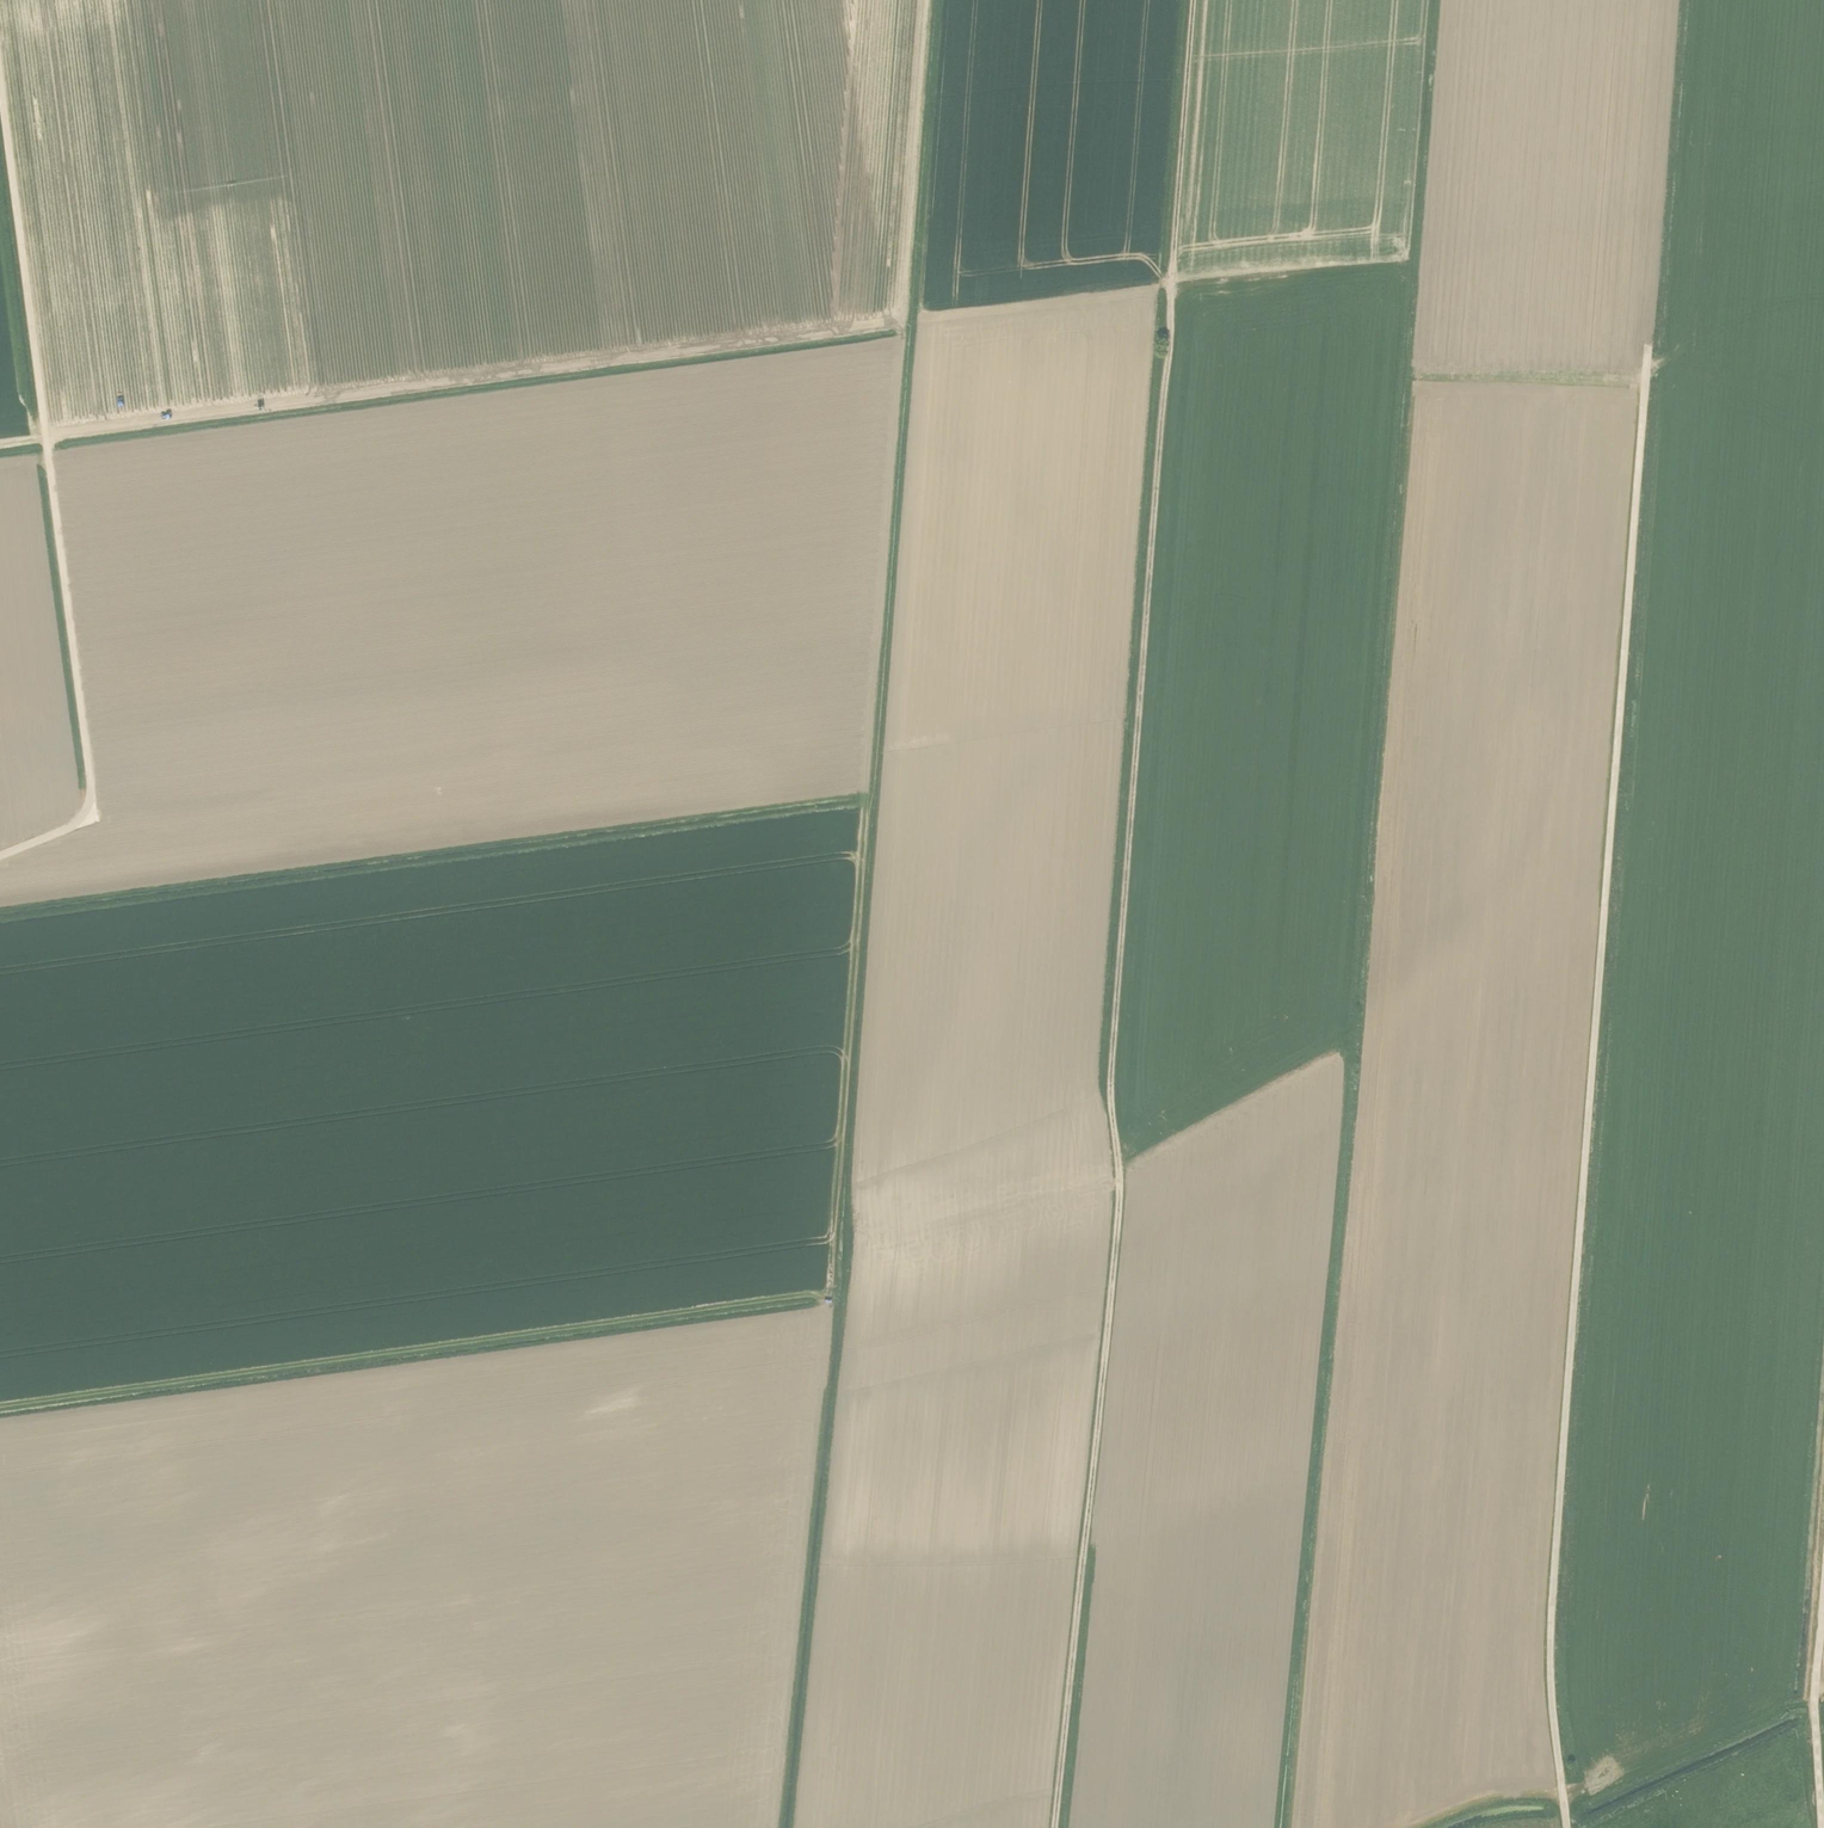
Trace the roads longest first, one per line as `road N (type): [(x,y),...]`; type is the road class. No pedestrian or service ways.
road 1 (track): [(0,861),(72,830),(91,800),(0,82)]

